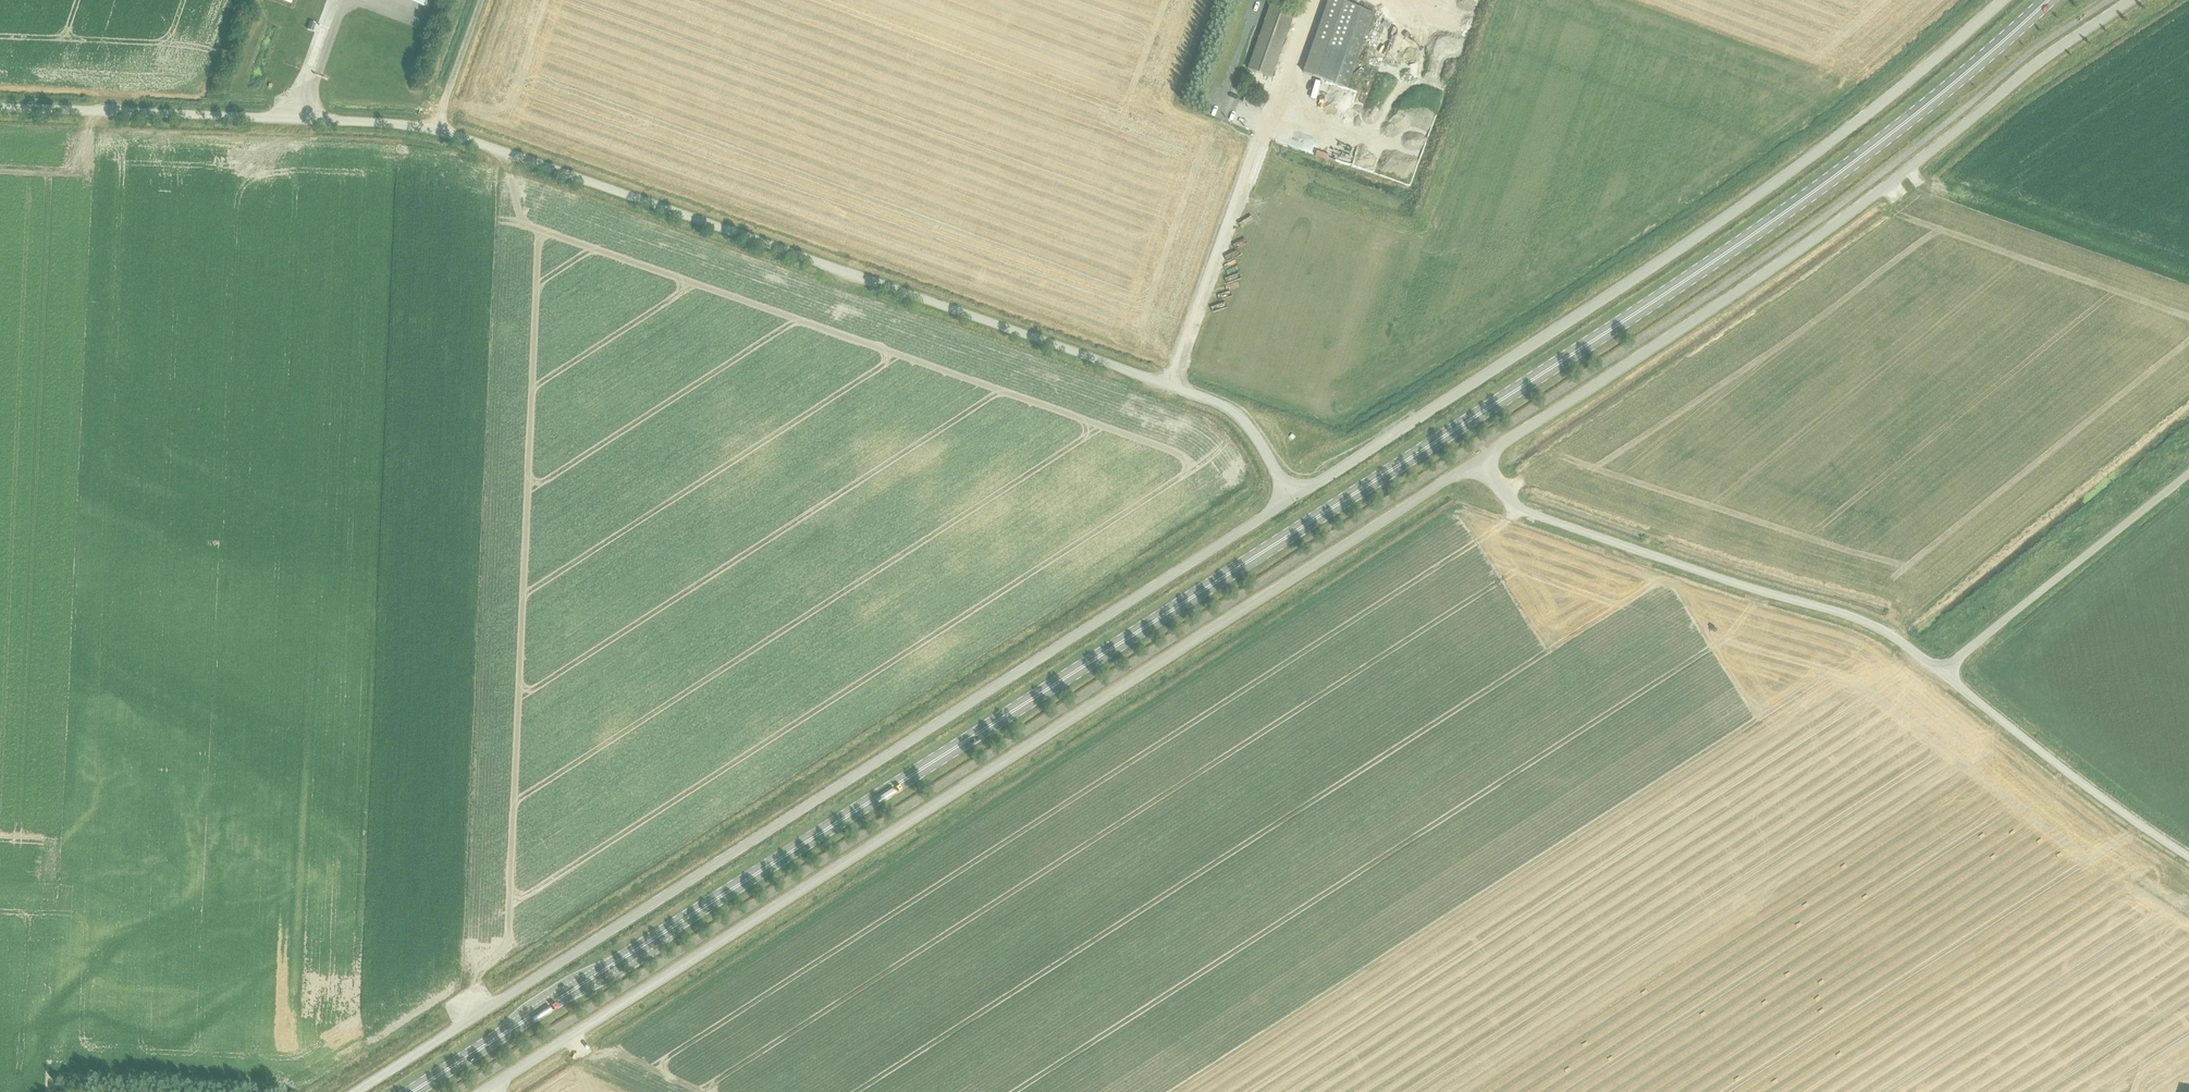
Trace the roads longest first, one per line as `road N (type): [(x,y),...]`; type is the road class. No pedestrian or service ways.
road 1 (primary): [(414,1091),(1722,257),(1914,115),(2048,0)]
road 2 (unclassified): [(482,1091),(1479,459)]
road 3 (unclassified): [(356,1091),(1292,498)]
road 4 (unclassified): [(1292,498),(1735,210),(2002,0)]
road 5 (unclassified): [(1479,459),(1767,272),(2034,64),(2131,0)]
road 6 (unclassified): [(1169,385),(435,131)]
road 7 (unclassified): [(1940,671),(1868,623),(1530,514),(1479,459)]
road 8 (unclassified): [(435,131),(0,108)]
road 9 (unclassified): [(1169,385),(1281,82)]
road 10 (residential): [(1940,671),(2188,473)]
road 11 (unclassified): [(2188,858),(1940,671)]
road 12 (unclassified): [(1292,498),(1229,408),(1169,385)]
road 13 (unclassified): [(435,131),(482,0)]

